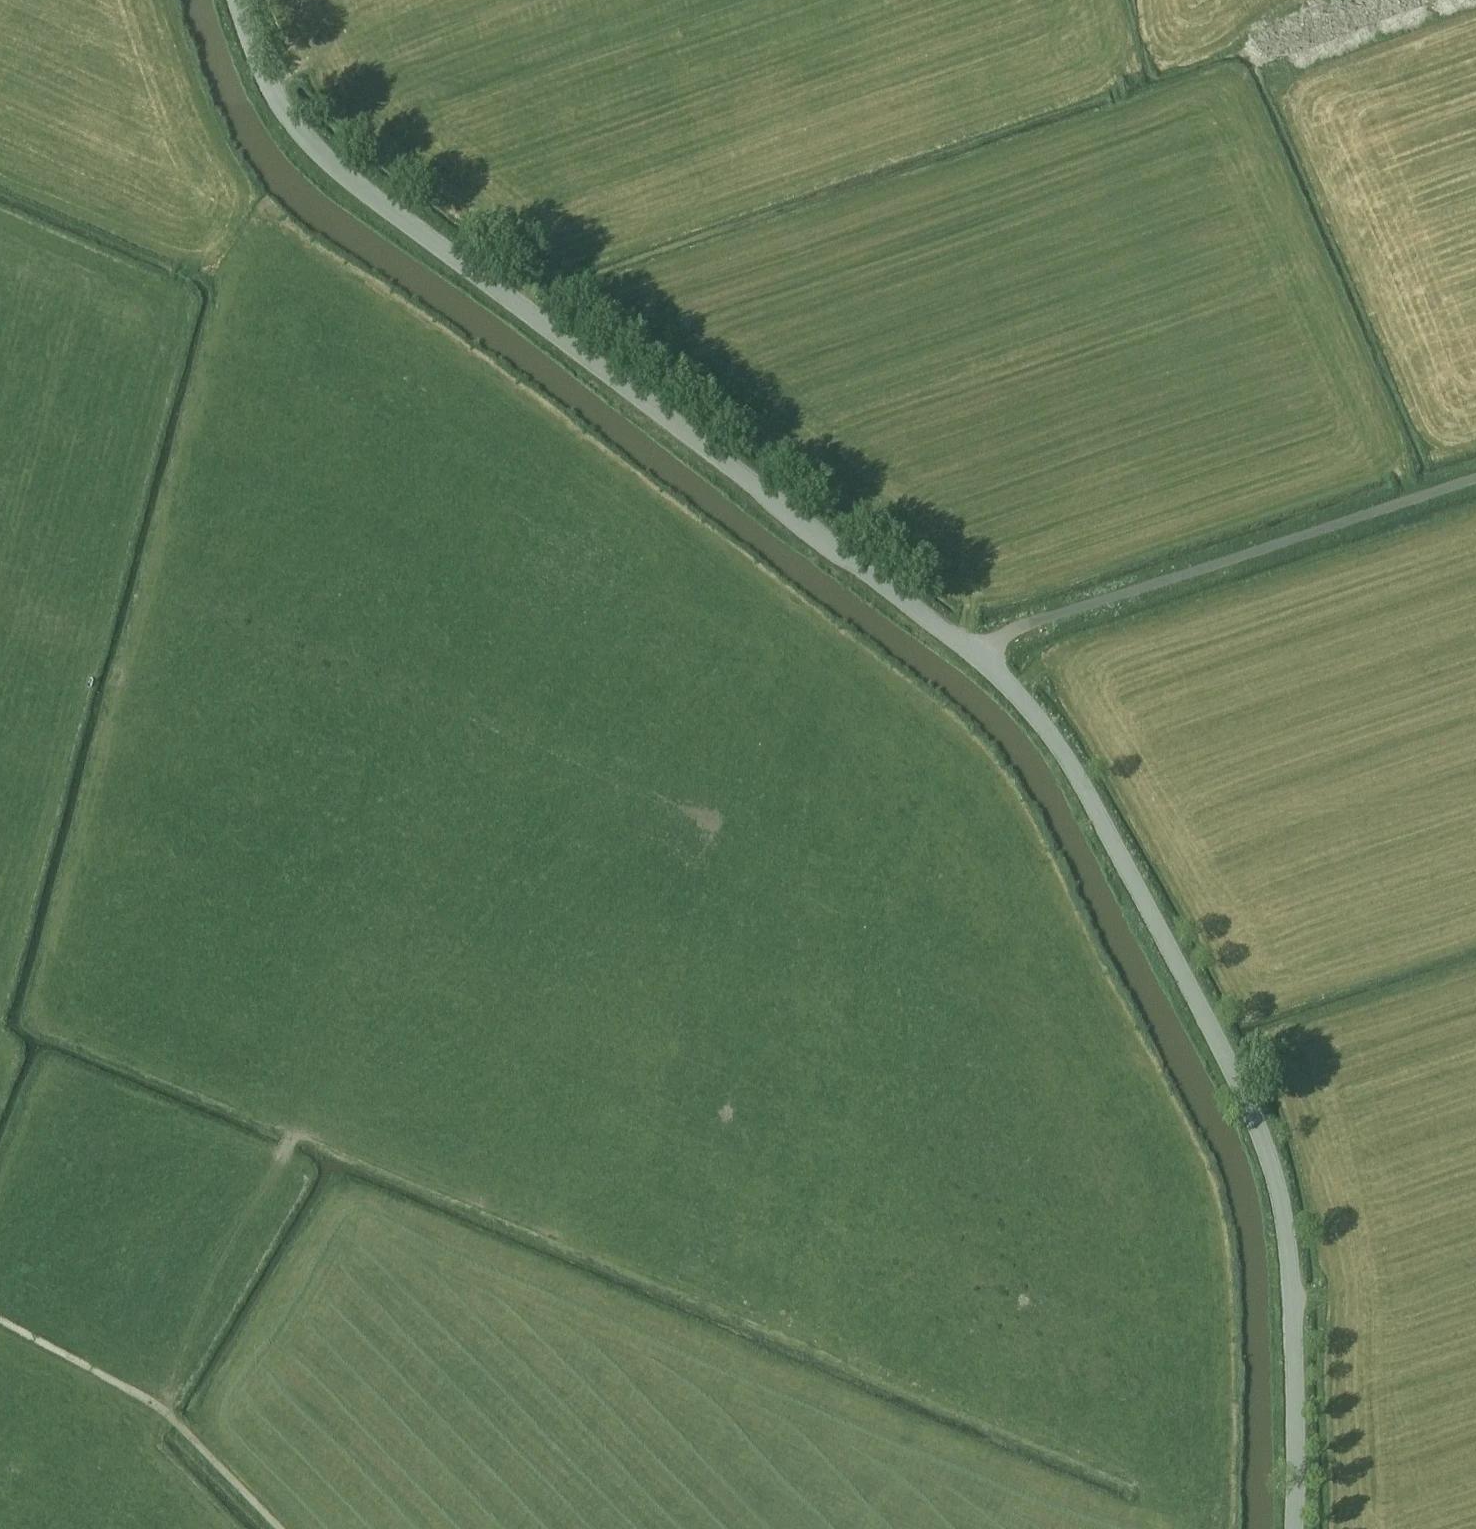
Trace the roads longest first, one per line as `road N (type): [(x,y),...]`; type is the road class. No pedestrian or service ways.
road 1 (tertiary): [(1296,1528),(1289,1250),(1276,1173),(1176,955),(1075,776),(1031,716),(964,650),(335,169),(288,120),(264,76),(241,0)]
road 2 (track): [(0,1318),(151,1403),(278,1528)]

